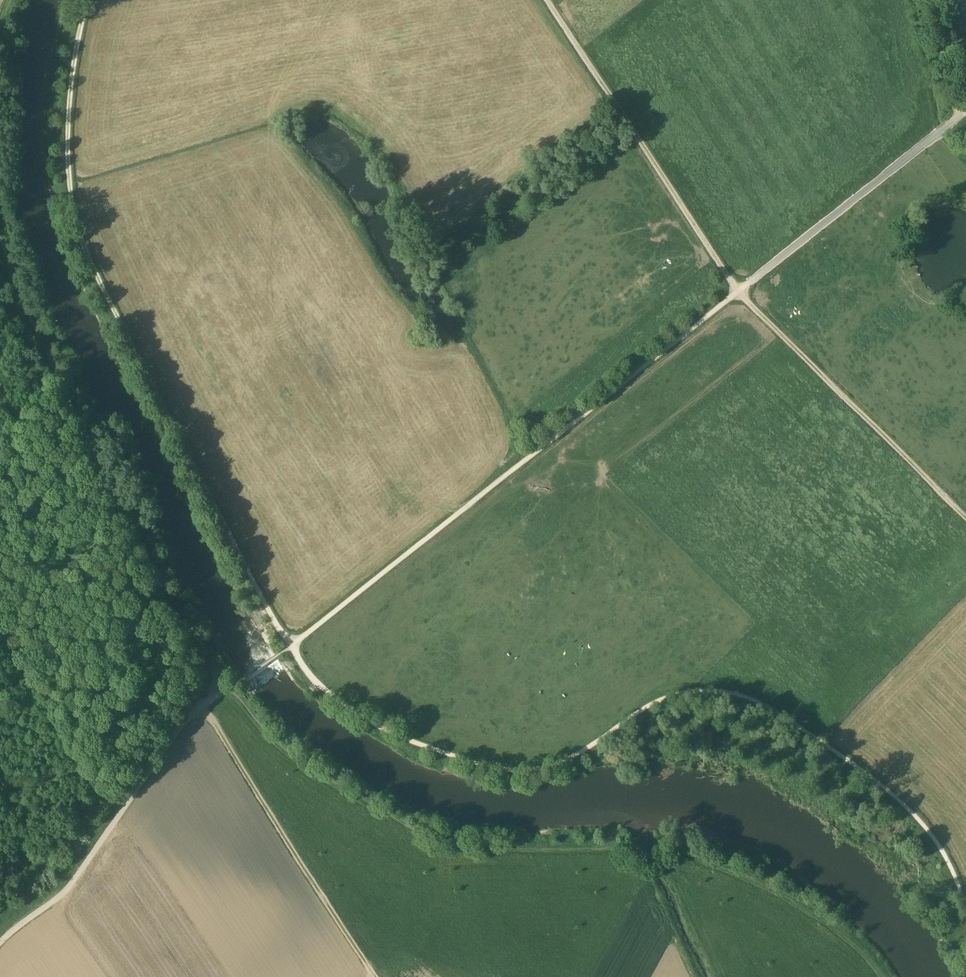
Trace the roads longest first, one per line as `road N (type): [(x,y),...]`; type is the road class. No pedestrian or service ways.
road 1 (track): [(291,645),(315,682),(383,728),(511,773),(571,759),(668,697),(717,690),(751,699),(844,758),(919,821),(944,854),(965,911)]
road 2 (track): [(883,976),(815,909),(760,876),(663,855),(501,856),(415,835),(310,775),(228,688)]
road 3 (track): [(89,0),(67,138),(82,239),(291,645)]
road 4 (track): [(291,645),(737,291)]
road 5 (track): [(0,240),(21,302),(228,688)]
road 6 (track): [(0,942),(69,887),(186,720),(238,682)]
road 7 (track): [(538,0),(737,291)]
road 8 (track): [(737,291),(965,517)]
road 9 (track): [(200,707),(373,976)]
road 10 (track): [(737,291),(965,112)]
road 11 (track): [(932,0),(965,133)]

